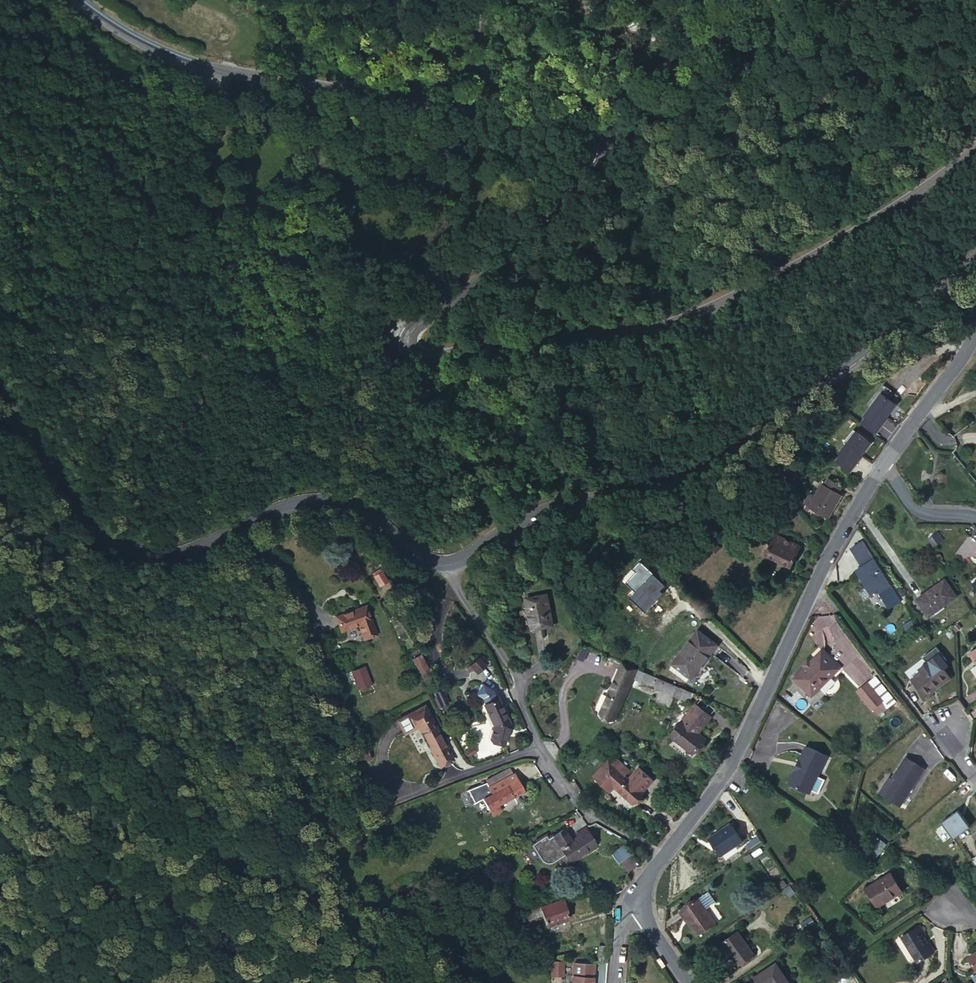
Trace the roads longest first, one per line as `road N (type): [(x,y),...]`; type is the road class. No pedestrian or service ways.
road 1 (unclassified): [(975,151),(828,250),(680,321),(604,337),(422,351),(397,346),(393,334),(590,162),(599,138),(344,101),(212,71),(132,40),(79,0)]
road 2 (secondary): [(975,248),(768,434),(647,493),(550,509),(454,564),(423,560),(372,516),(328,499),(281,505),(179,557),(138,557),(81,515),(0,393)]
road 3 (residential): [(882,464),(834,543),(733,759),(662,856),(636,908)]
road 4 (residential): [(975,330),(882,464)]

